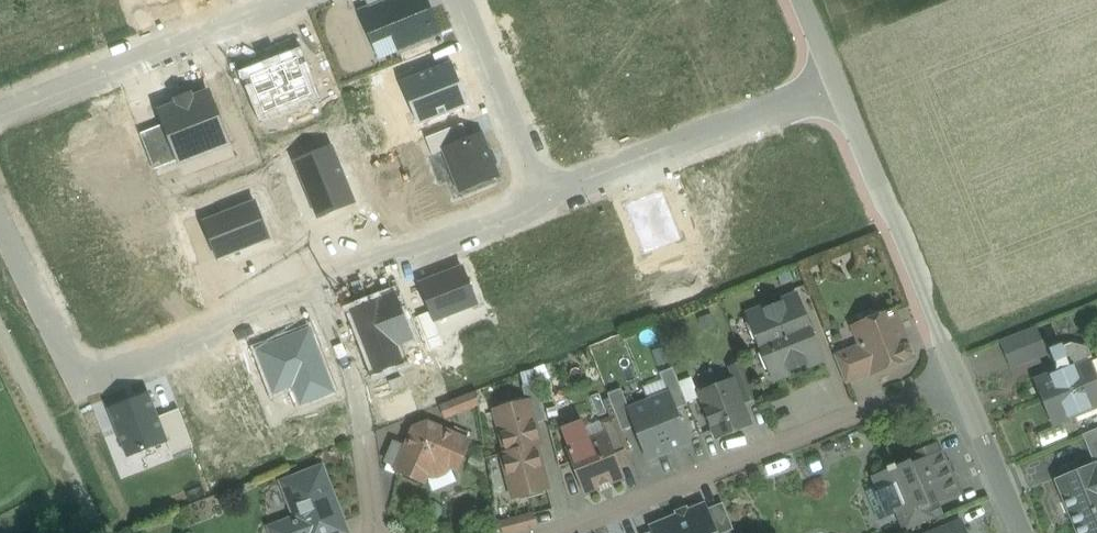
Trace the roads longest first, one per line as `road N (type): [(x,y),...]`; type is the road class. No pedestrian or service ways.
road 1 (residential): [(323,292),(131,369),(86,371),(55,340),(0,217)]
road 2 (residential): [(565,532),(957,371)]
road 3 (residential): [(846,83),(544,204)]
road 4 (residential): [(0,112),(291,0)]
road 5 (residential): [(957,371),(846,83)]
road 6 (track): [(0,309),(108,532)]
road 7 (residential): [(372,532),(353,374),(323,292)]
road 8 (residential): [(544,204),(323,292)]
road 9 (residential): [(461,0),(544,204)]
road 10 (residential): [(1021,532),(957,371)]

